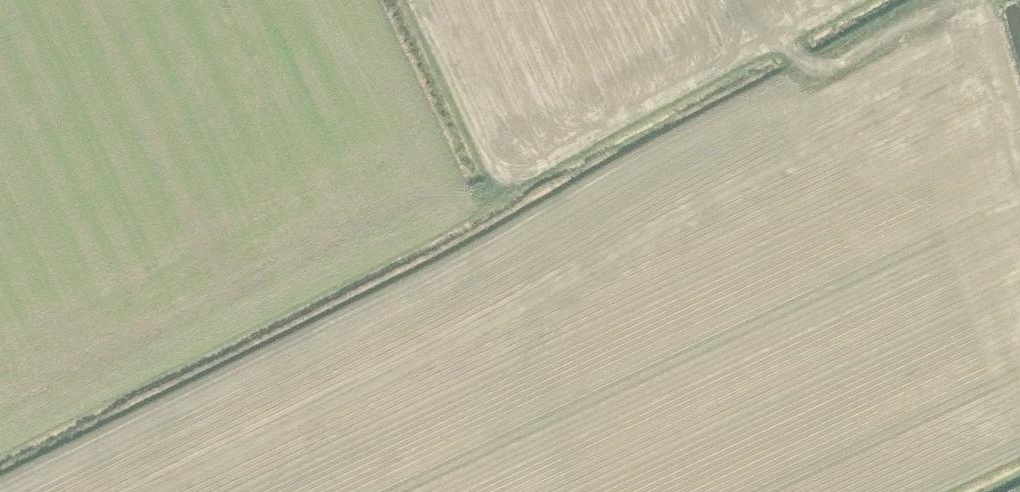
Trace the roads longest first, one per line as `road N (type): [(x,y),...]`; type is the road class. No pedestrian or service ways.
road 1 (track): [(766,0),(785,42),(815,70),(861,61),(996,0)]

